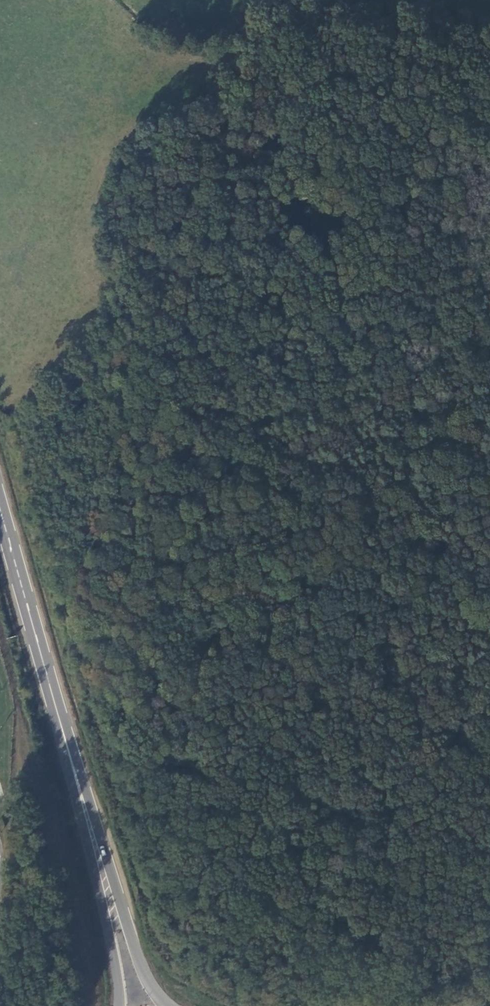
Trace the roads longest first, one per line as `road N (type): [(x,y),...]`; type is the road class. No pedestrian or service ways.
road 1 (secondary): [(167,1005),(137,959),(68,749)]
road 2 (secondary): [(68,749),(117,1005)]
road 3 (secondary): [(68,749),(0,505)]

